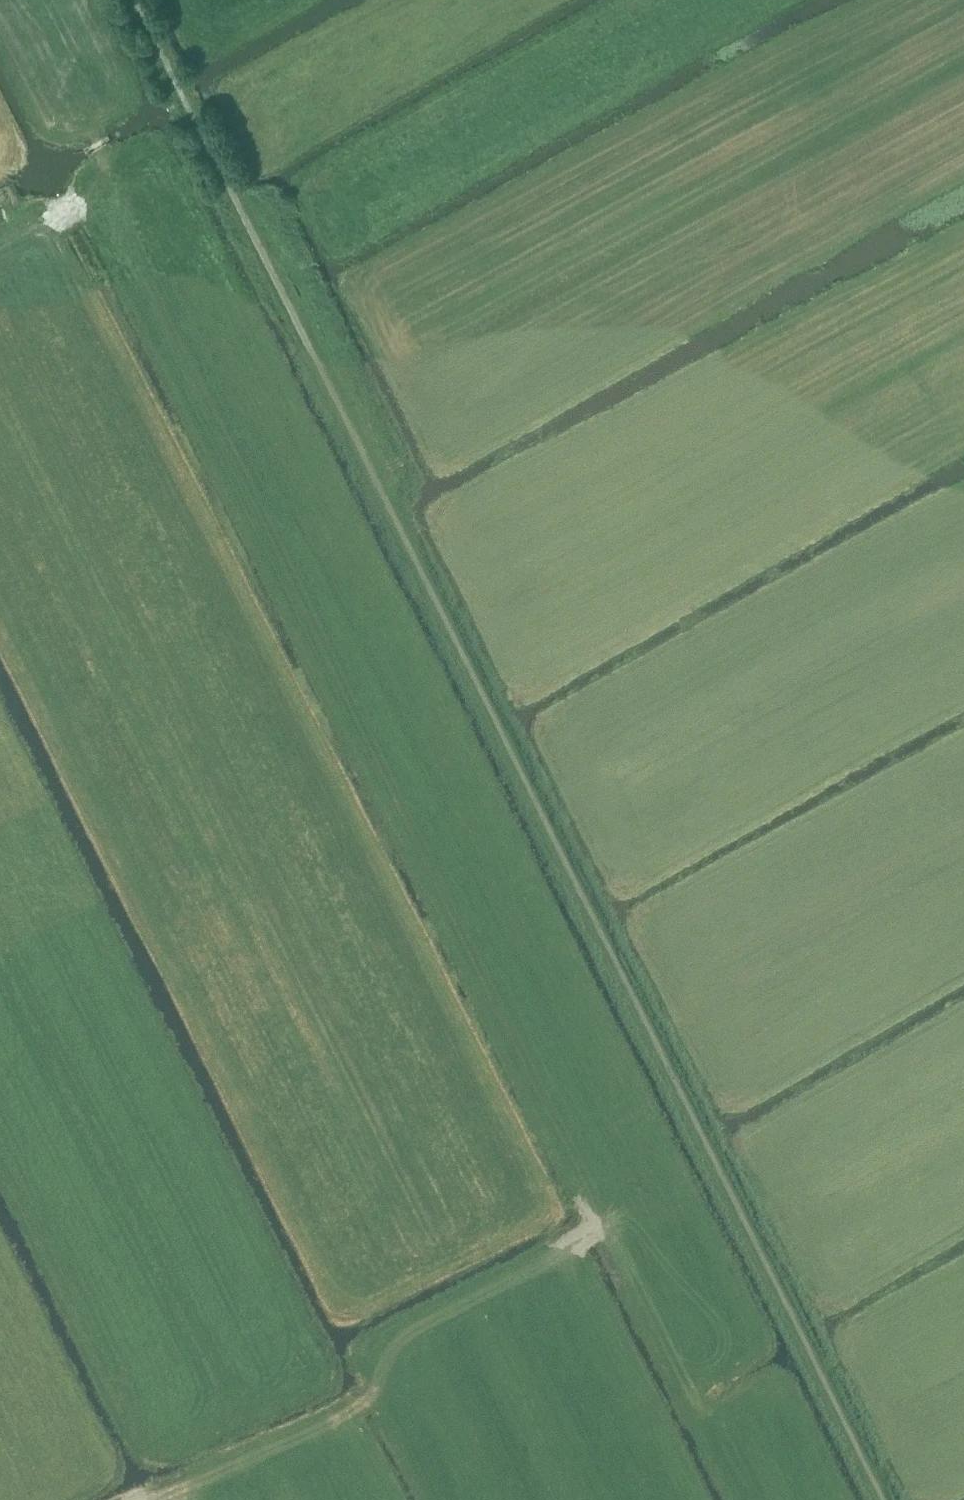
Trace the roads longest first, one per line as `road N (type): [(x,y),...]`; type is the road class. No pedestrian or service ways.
road 1 (track): [(161,1499),(353,1415),(373,1394),(391,1344),(564,1260),(599,1235)]

